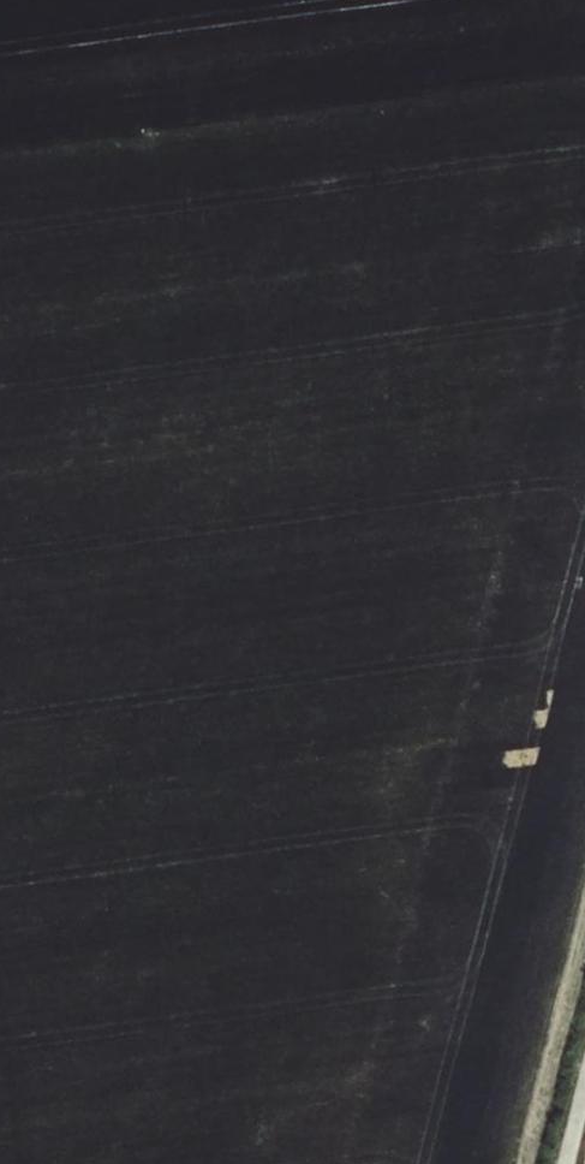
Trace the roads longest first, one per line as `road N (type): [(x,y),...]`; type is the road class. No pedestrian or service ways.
road 1 (track): [(528,1163),(584,935)]

